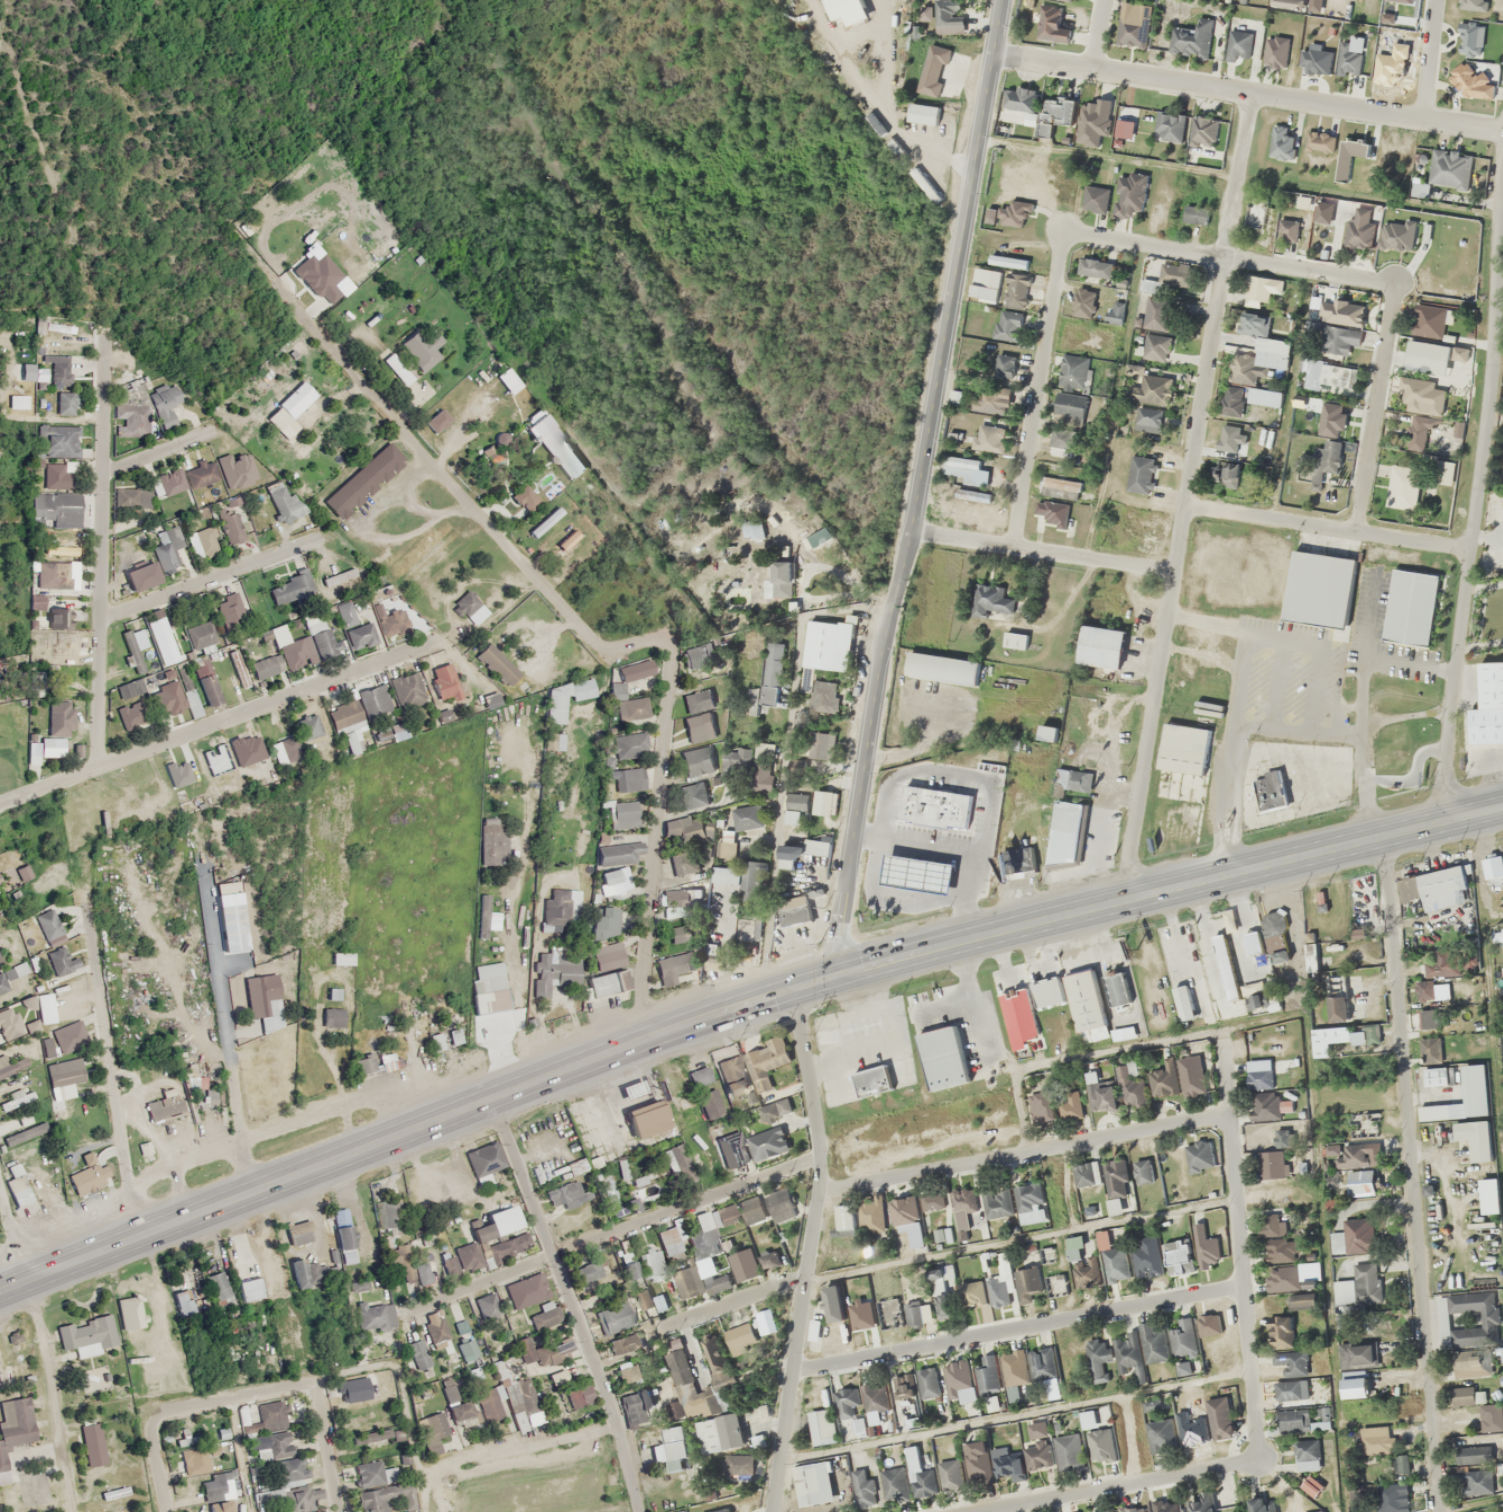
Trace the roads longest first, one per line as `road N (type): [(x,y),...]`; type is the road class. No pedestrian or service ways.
road 1 (trunk): [(0,1292),(763,998),(1502,808)]
road 2 (tertiary): [(838,977),(999,0)]
road 3 (residential): [(1122,902),(1248,95)]
road 4 (residential): [(639,1041),(671,645),(656,641),(608,655),(416,448)]
road 5 (residential): [(1441,825),(1492,374),(1502,174)]
road 6 (residential): [(1385,837),(1437,1485)]
road 7 (tertiary): [(770,1511),(818,1188),(816,1118),(793,989)]
road 8 (residential): [(990,57),(1502,133)]
road 9 (residential): [(0,805),(441,639)]
road 10 (residential): [(791,1368),(1240,1286)]
road 11 (residential): [(819,1156),(406,1312)]
road 12 (residential): [(97,770),(106,337)]
road 13 (residential): [(1259,1458),(1218,1030)]
road 14 (residential): [(818,1188),(1230,1111)]
road 15 (residential): [(170,1511),(155,1440),(161,1414),(301,1385),(320,1395),(343,1511)]
road 16 (residential): [(763,998),(801,618)]
road 17 (residential): [(1063,234),(1394,285)]
road 18 (residential): [(138,1235),(87,910)]
road 19 (residential): [(1014,545),(1063,234)]
road 20 (residential): [(969,1511),(1259,1458)]
road 21 (residential): [(1183,501),(1467,550)]
road 22 (residential): [(908,530),(1175,571)]
road 23 (residential): [(639,1511),(552,1256)]
road 24 (residential): [(1355,530),(1394,285)]
road 25 (residential): [(100,619),(320,540)]
road 26 (residential): [(619,1436),(421,1479)]
road 27 (residential): [(552,1256),(490,1098)]
road 28 (residential): [(804,1275),(662,1329)]
road 29 (residential): [(1421,120),(1435,0)]

